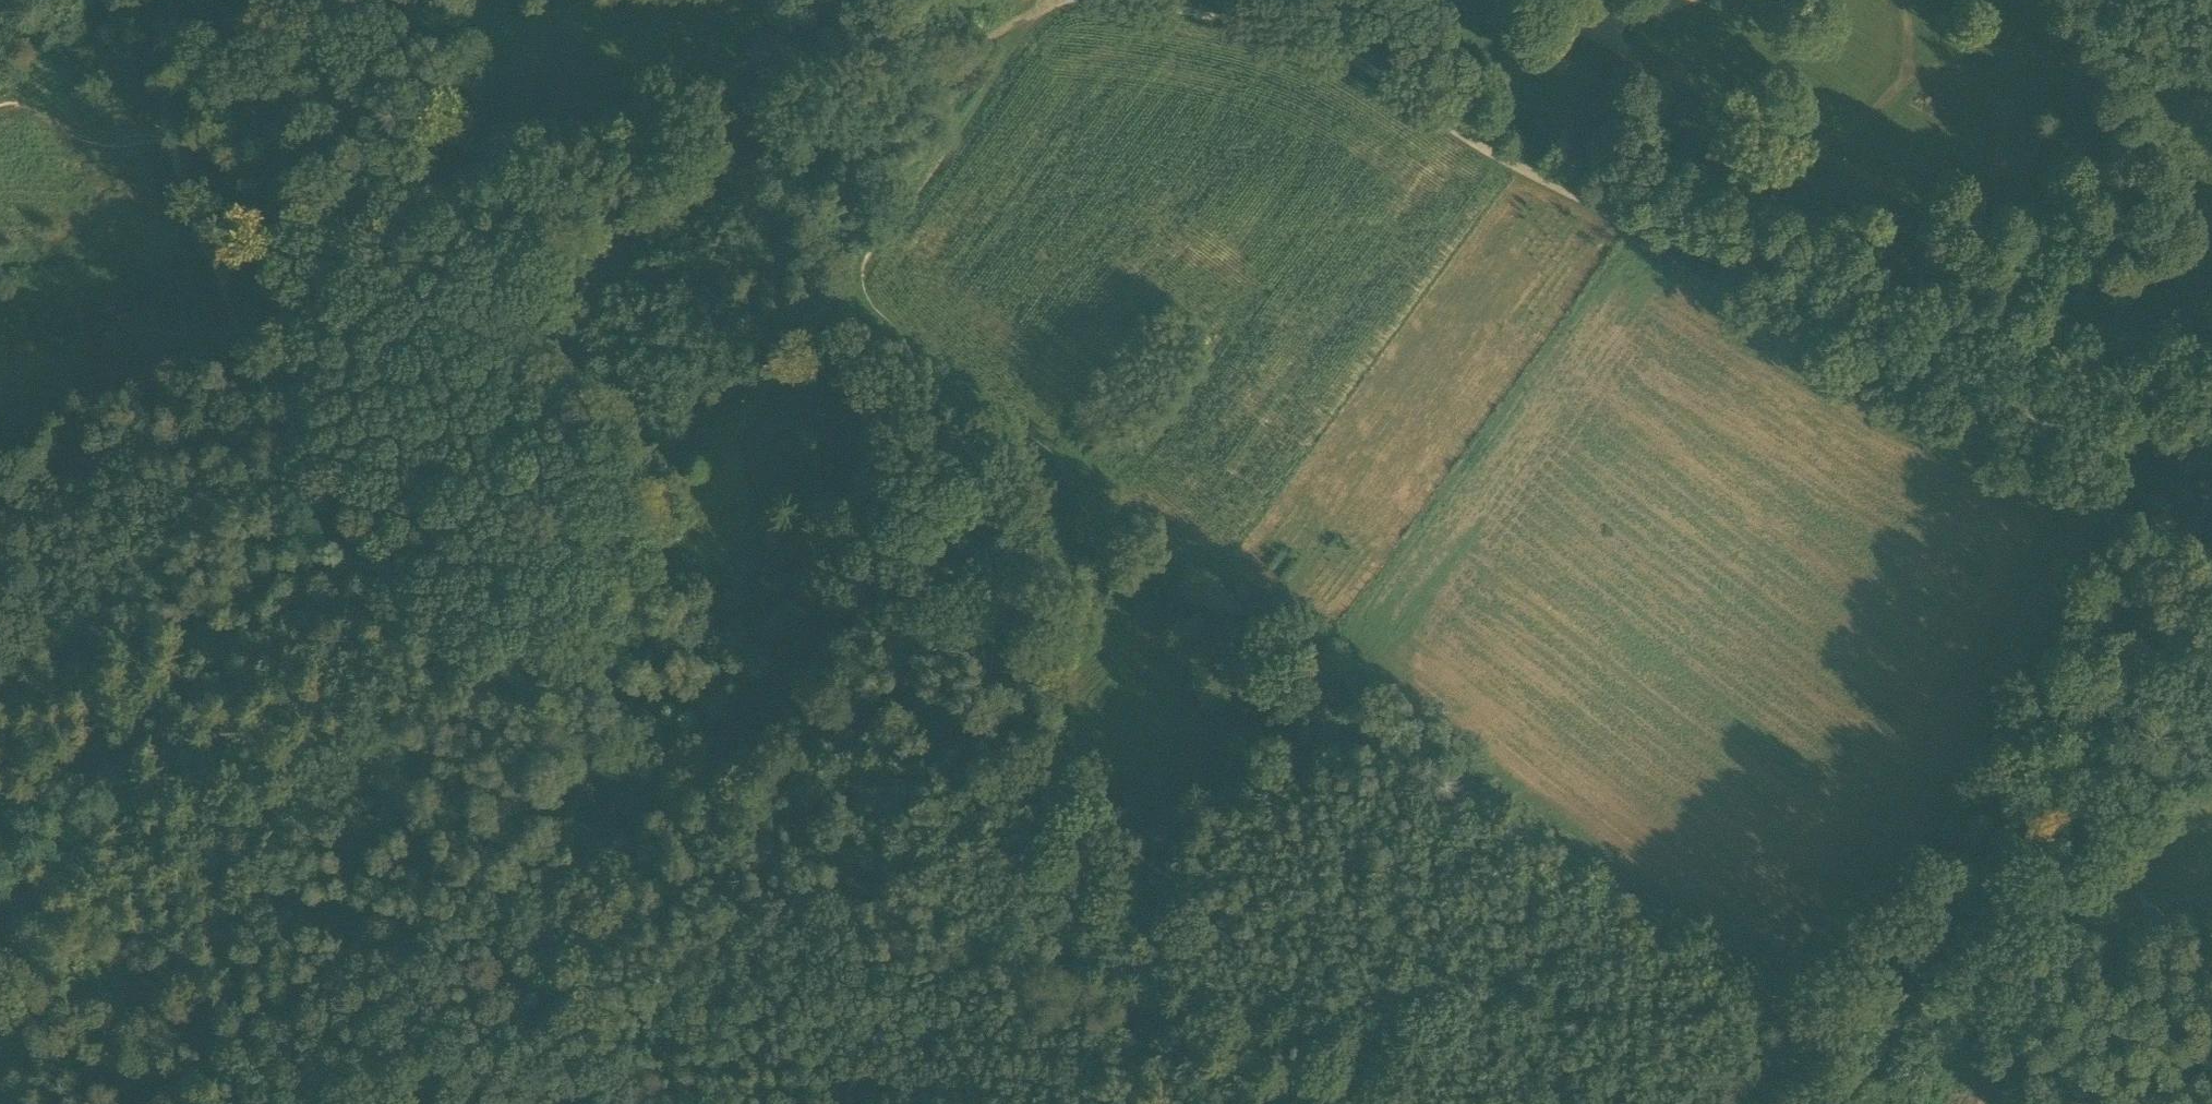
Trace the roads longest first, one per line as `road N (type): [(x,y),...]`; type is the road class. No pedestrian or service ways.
road 1 (track): [(282,395),(384,592),(435,643),(641,778),(877,904),(1204,1043),(1374,1090),(1383,1103)]
road 2 (track): [(2211,438),(2103,443),(1484,147),(1372,60)]
road 3 (residential): [(1803,1103),(1855,1019),(1931,928),(2118,626),(2211,497)]
road 4 (track): [(1820,1084),(1817,1045),(1790,1015),(1340,683)]
road 5 (track): [(1057,0),(830,309)]
road 6 (track): [(282,395),(14,487),(0,501)]
road 7 (track): [(219,261),(174,134),(166,78),(170,0)]
road 8 (track): [(819,321),(691,488)]
road 9 (track): [(1960,1103),(2068,925)]
road 10 (track): [(1372,60),(1184,0)]
road 11 (track): [(1340,683),(1176,675)]
road 12 (track): [(282,395),(219,261)]

